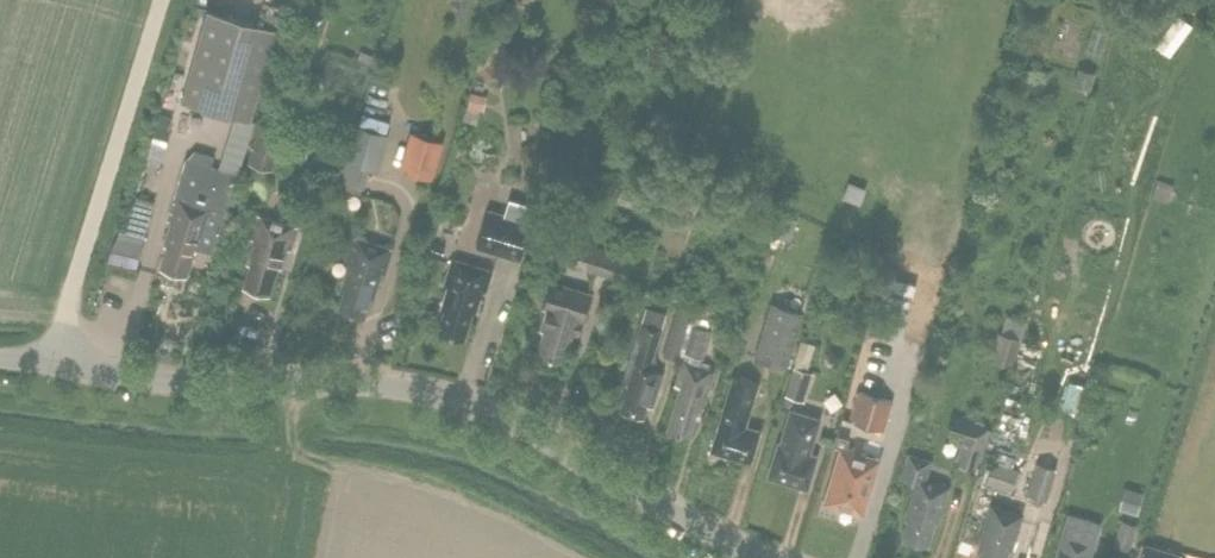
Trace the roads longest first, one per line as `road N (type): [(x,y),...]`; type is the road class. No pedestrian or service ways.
road 1 (unclassified): [(765,557),(533,431),(443,394),(363,383),(196,384),(0,358)]

